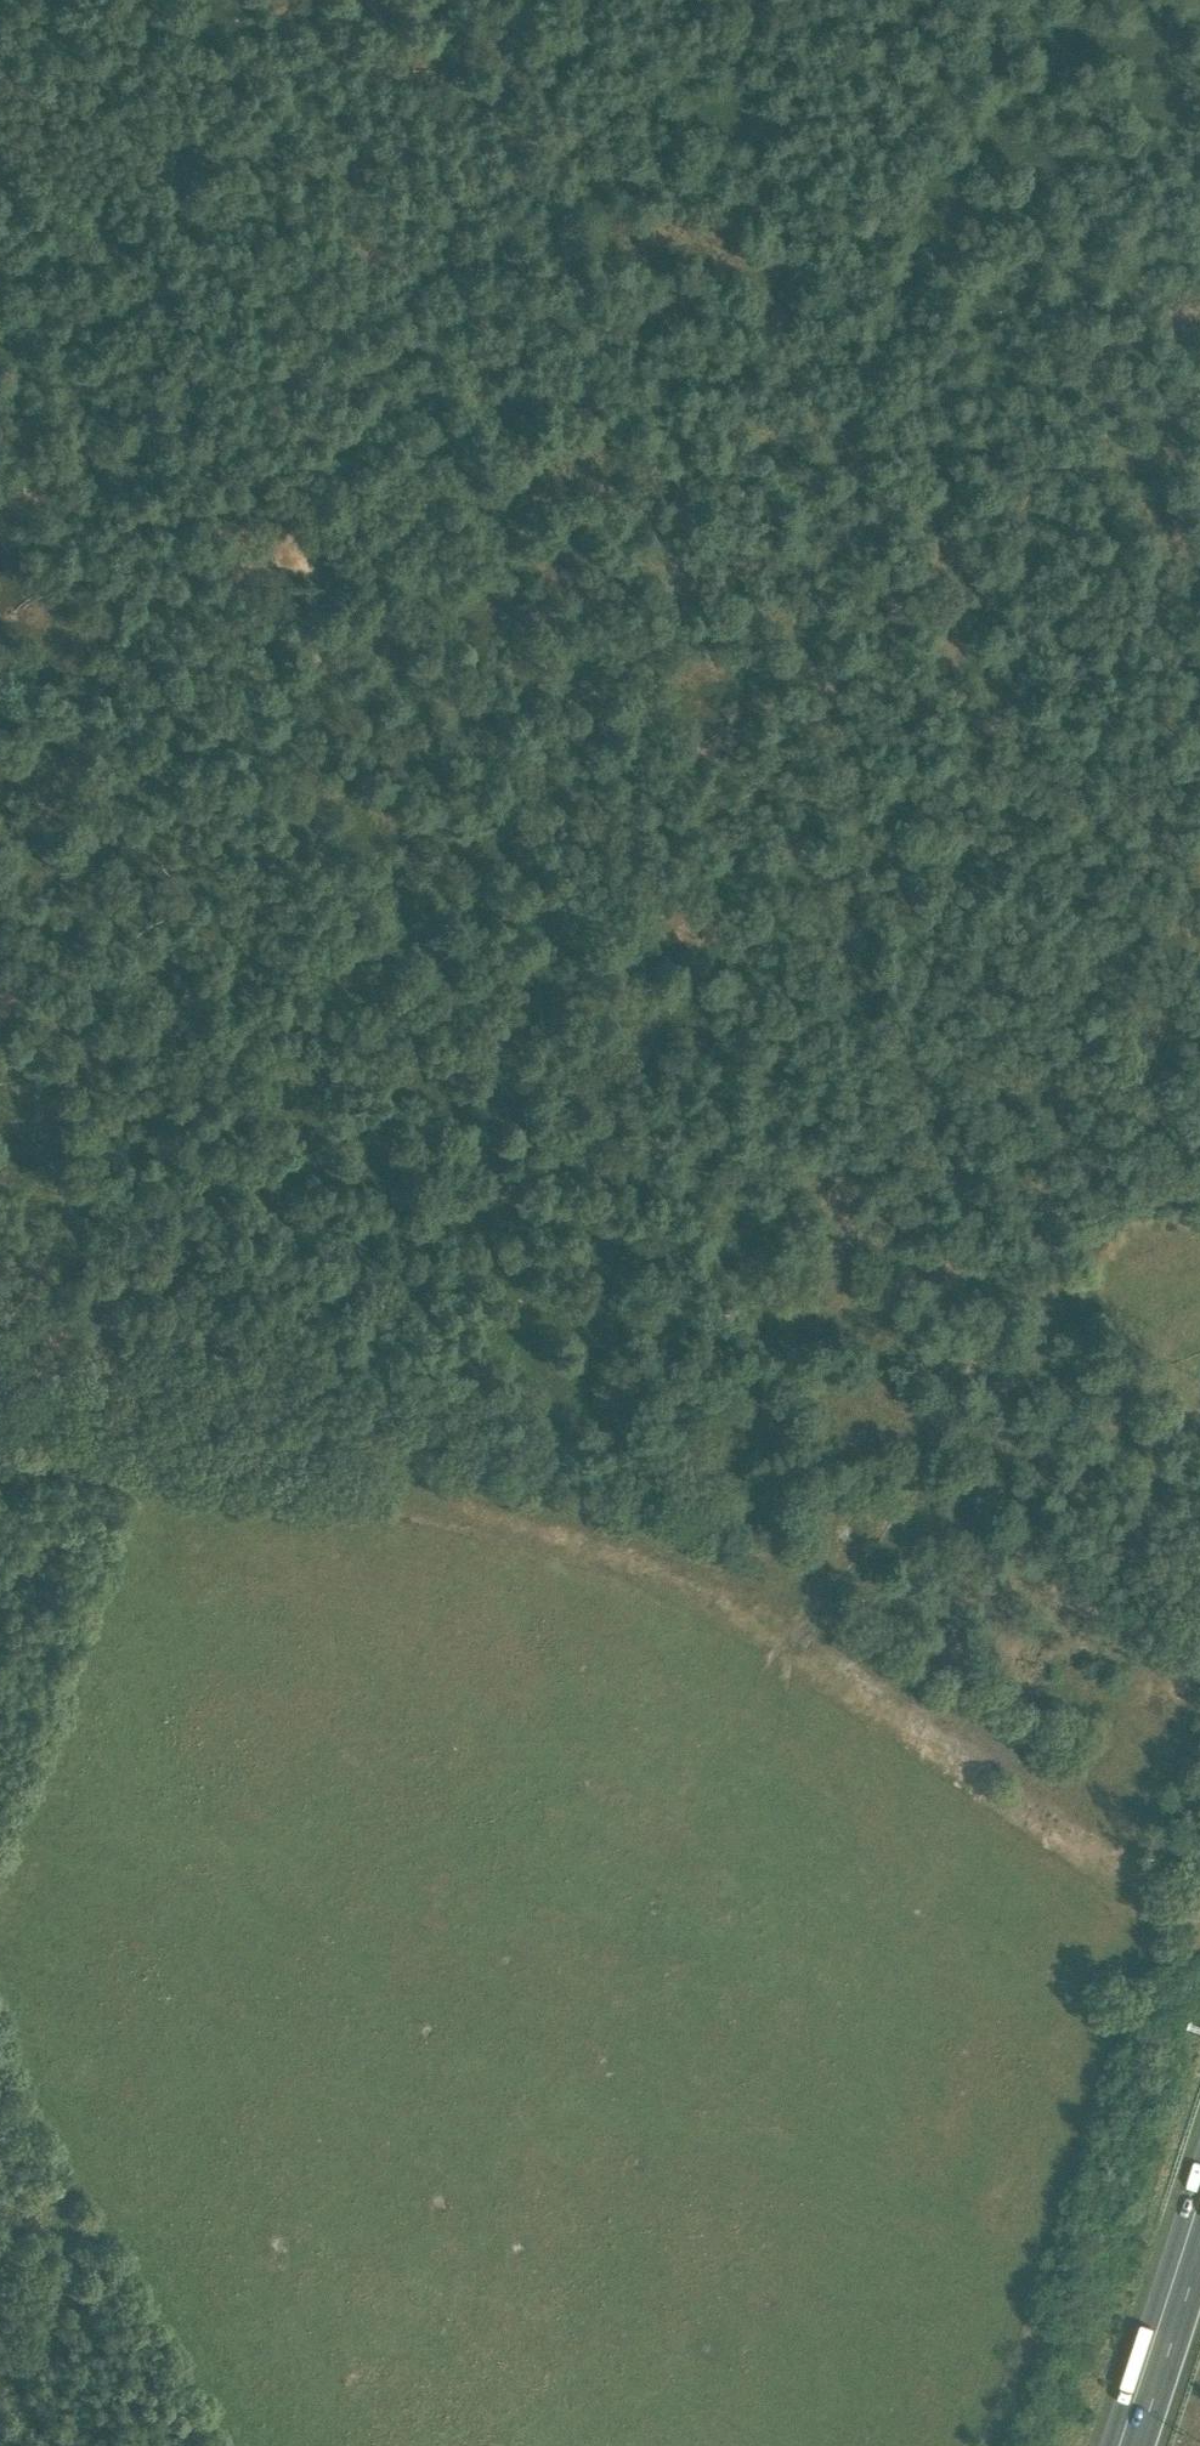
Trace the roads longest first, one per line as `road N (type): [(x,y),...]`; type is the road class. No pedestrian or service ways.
road 1 (motorway): [(1199,2238),(1130,2445)]

